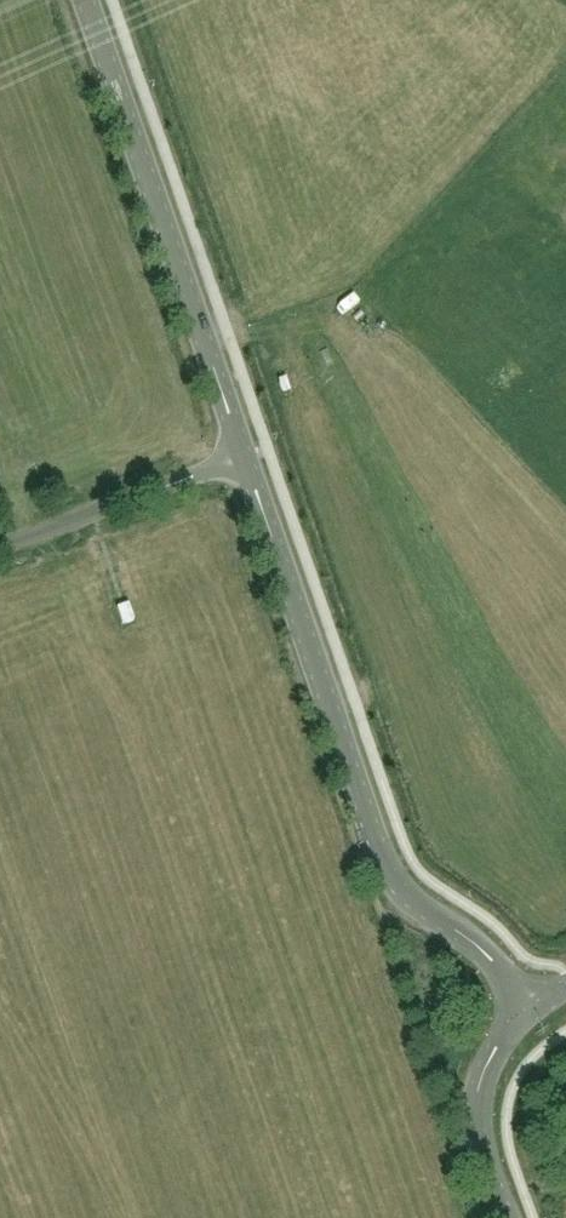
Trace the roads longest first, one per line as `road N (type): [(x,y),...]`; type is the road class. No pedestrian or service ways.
road 1 (tertiary): [(534,1009),(494,962),(418,908),(384,864),(247,461)]
road 2 (tertiary): [(247,461),(84,0)]
road 3 (unclassified): [(0,547),(247,461)]
road 4 (tertiary): [(505,1217),(478,1137),(477,1090),(493,1047),(534,1009)]

